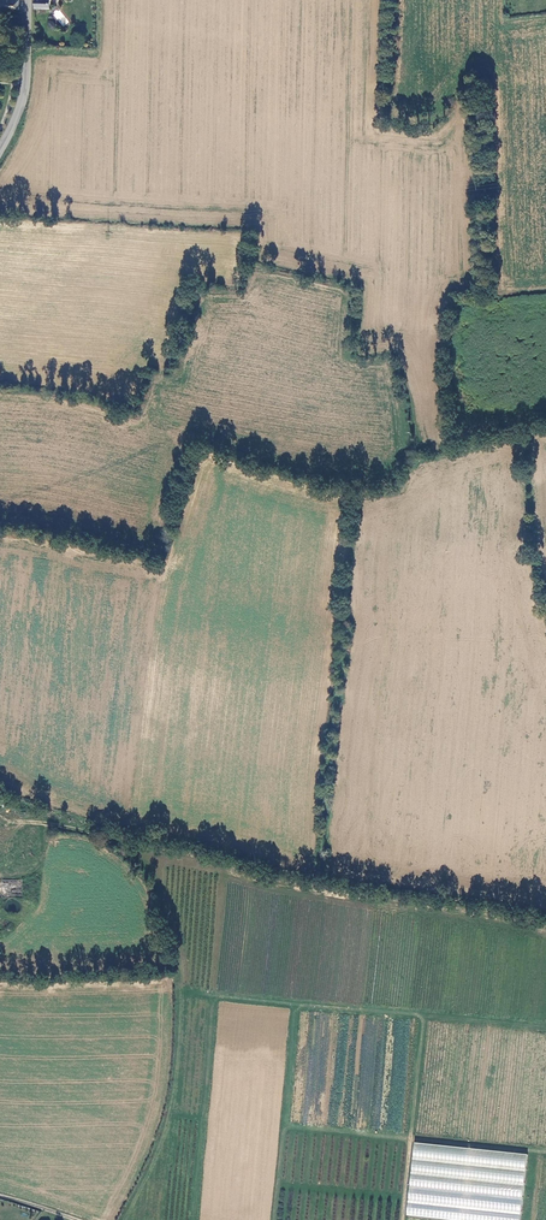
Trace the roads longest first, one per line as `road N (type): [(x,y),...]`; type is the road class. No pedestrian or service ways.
road 1 (track): [(545,914),(0,814)]
road 2 (unclassified): [(28,0),(25,94),(0,151)]

